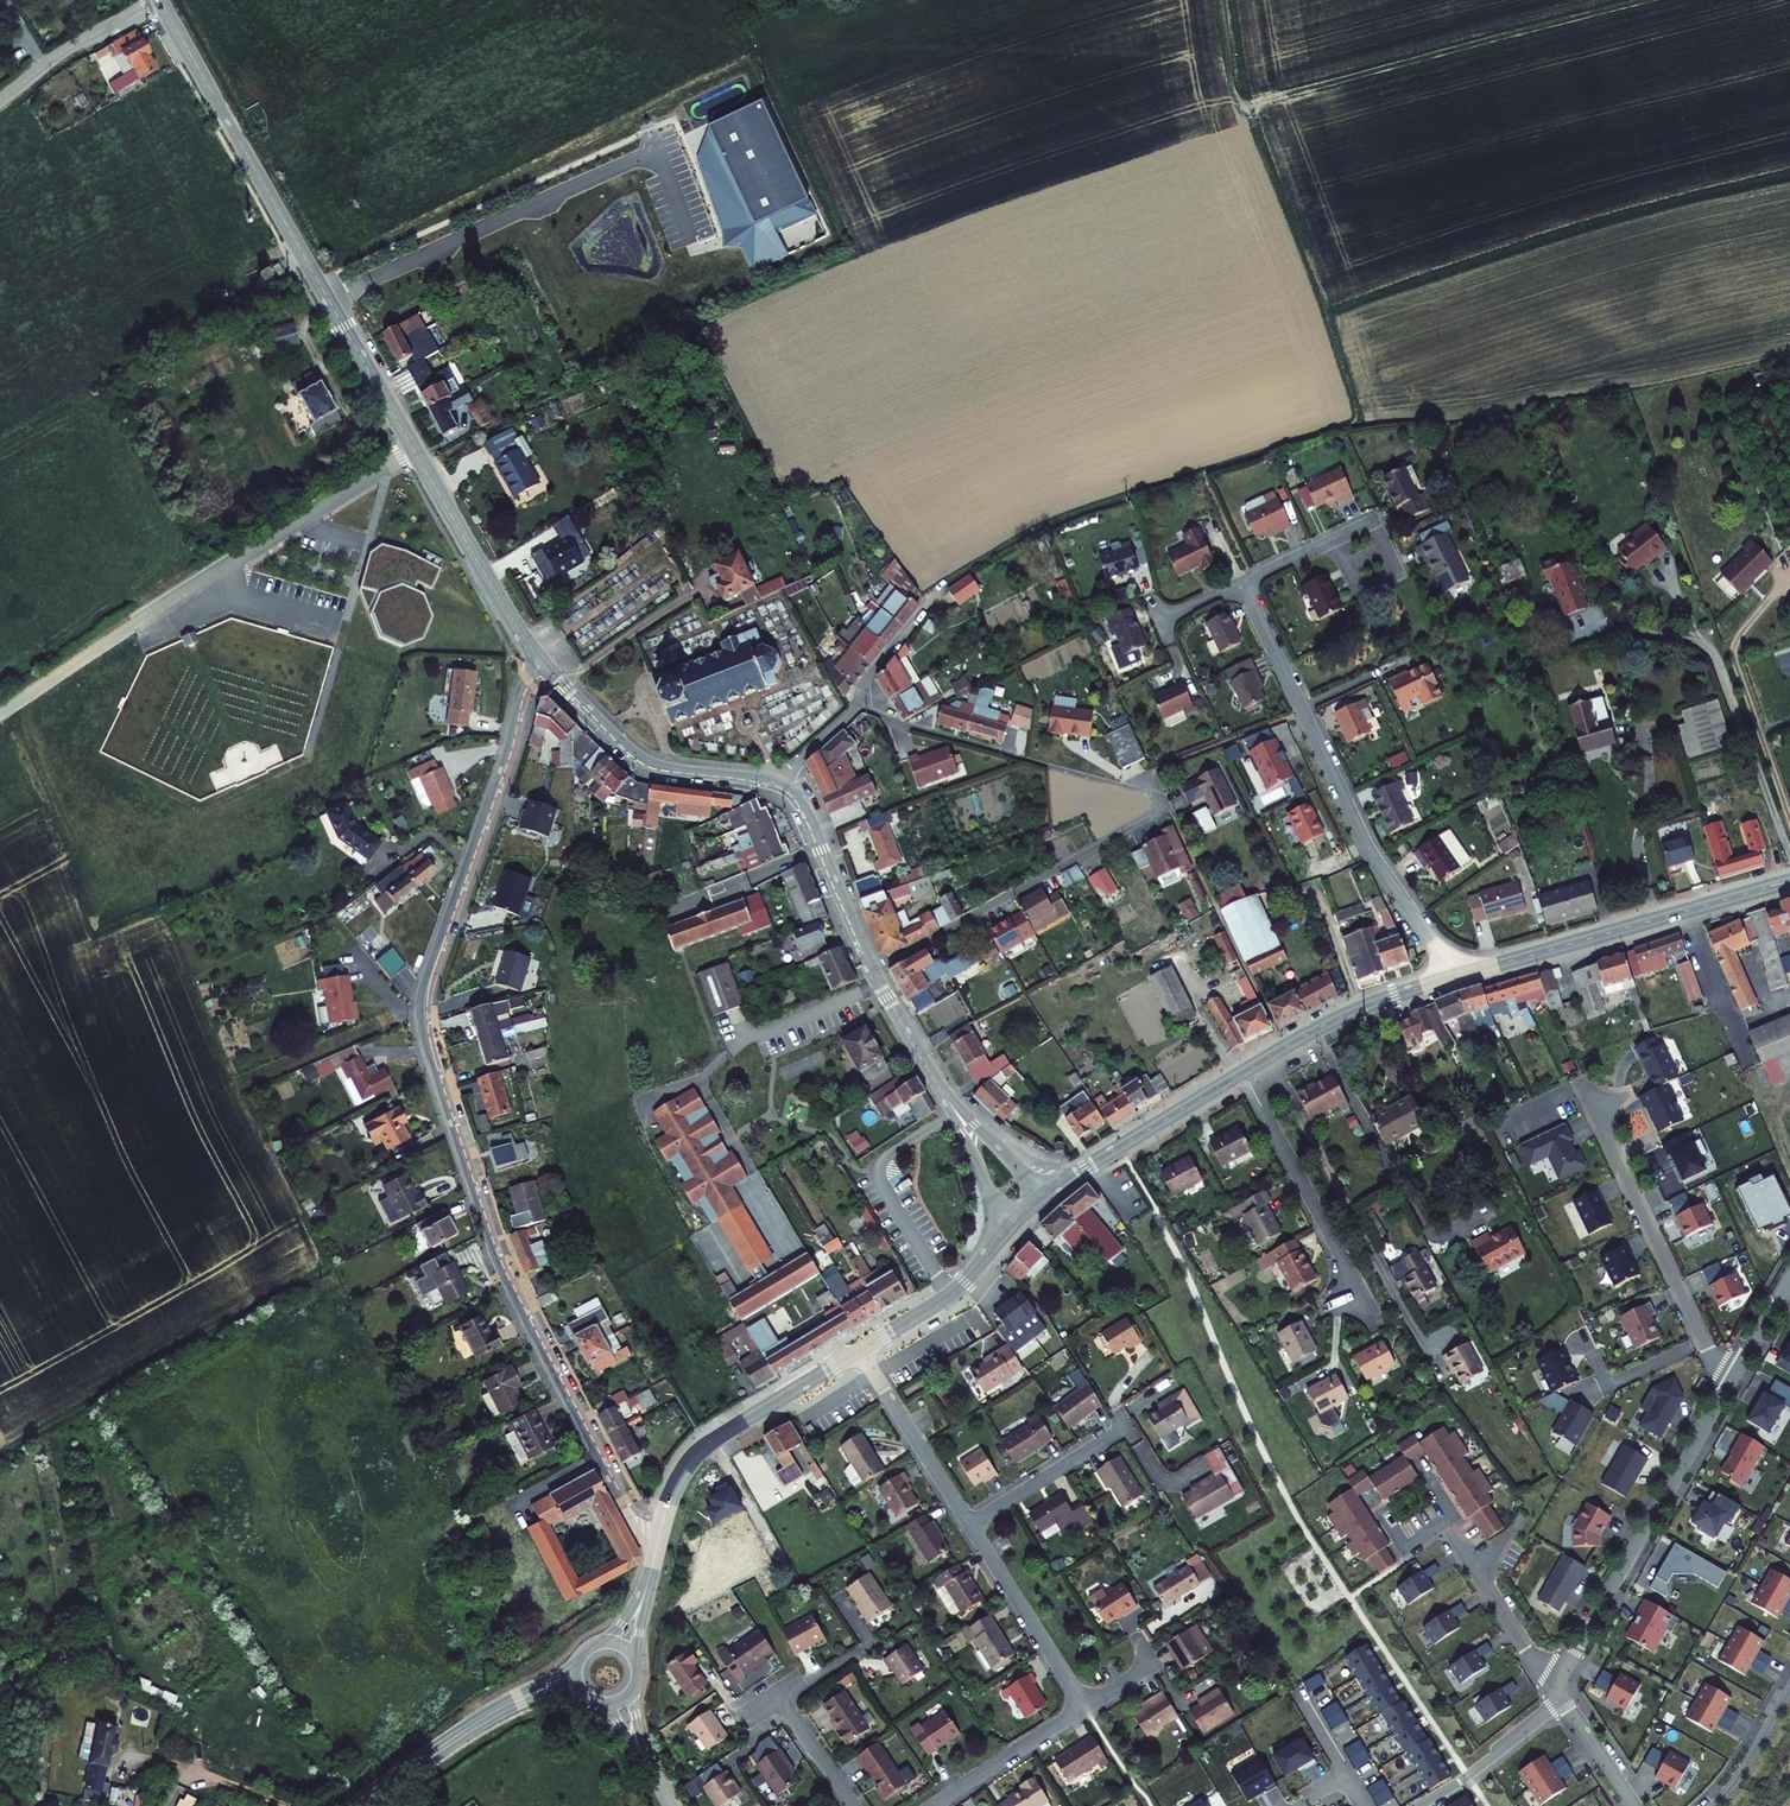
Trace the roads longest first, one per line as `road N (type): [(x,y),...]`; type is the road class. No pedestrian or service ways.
road 1 (residential): [(547,667),(524,688),(428,980),(425,1024),(502,1266),(623,1502),(661,1531)]
road 2 (tertiary): [(547,667),(160,2)]
road 3 (residential): [(871,969),(1167,806),(1138,789),(901,724),(863,700)]
road 4 (track): [(1218,0),(1243,106),(1646,0)]
road 5 (residential): [(1789,1283),(1577,1650),(1549,1680)]
road 6 (residential): [(1244,581),(1371,850),(1455,976)]
road 7 (tertiary): [(1789,881),(1455,976)]
road 8 (tertiary): [(1044,1194),(932,1075),(871,969)]
road 9 (tertiary): [(860,1350),(703,1447),(679,1476),(661,1531)]
road 10 (tertiary): [(780,785),(649,764),(547,667)]
road 11 (residential): [(1352,1297),(1341,1256),(1243,1069)]
road 12 (tertiary): [(1044,1194),(955,1290),(860,1350)]
road 13 (tertiary): [(1243,1069),(1044,1194)]
road 14 (tertiary): [(1455,976),(1340,1015),(1243,1069)]
road 15 (residential): [(970,1526),(1084,1707)]
road 16 (residential): [(860,1350),(970,1526)]
road 17 (tertiary): [(871,969),(800,804),(780,785)]
road 18 (unclassified): [(160,2),(63,51),(0,101)]
road 19 (residential): [(970,1526),(1127,1425)]
road 20 (residential): [(935,1805),(1084,1707)]
road 21 (tertiary): [(504,1705),(358,1805)]
road 22 (residential): [(1371,522),(1397,572),(1358,591),(1332,540)]
road 23 (residential): [(1633,1805),(1549,1680)]
road 24 (residential): [(1789,1691),(1713,1805)]
road 25 (residential): [(853,1805),(782,1700)]
road 26 (residential): [(863,700),(934,596)]

